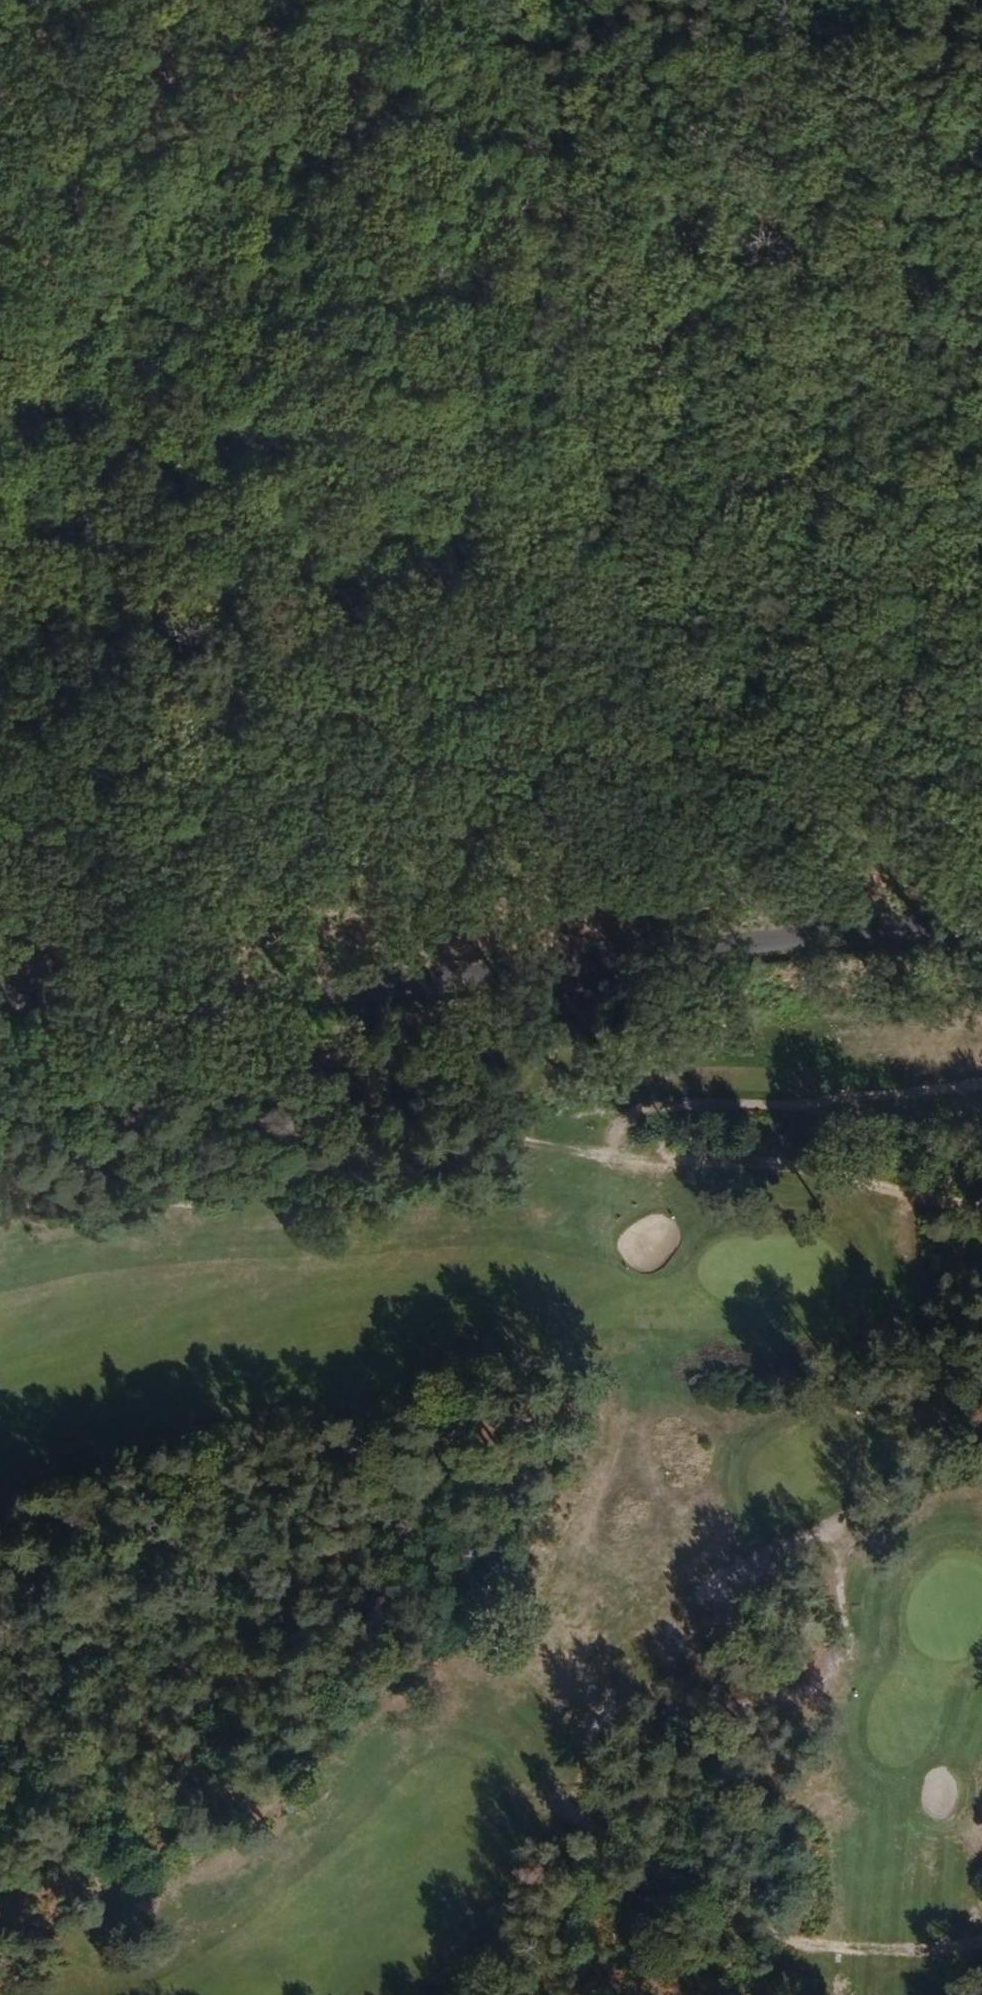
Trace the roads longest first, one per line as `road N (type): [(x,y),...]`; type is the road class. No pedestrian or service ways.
road 1 (unclassified): [(981,925),(126,1008),(0,998)]
road 2 (track): [(0,1149),(746,1163),(981,1199)]
road 3 (track): [(310,0),(0,372)]

